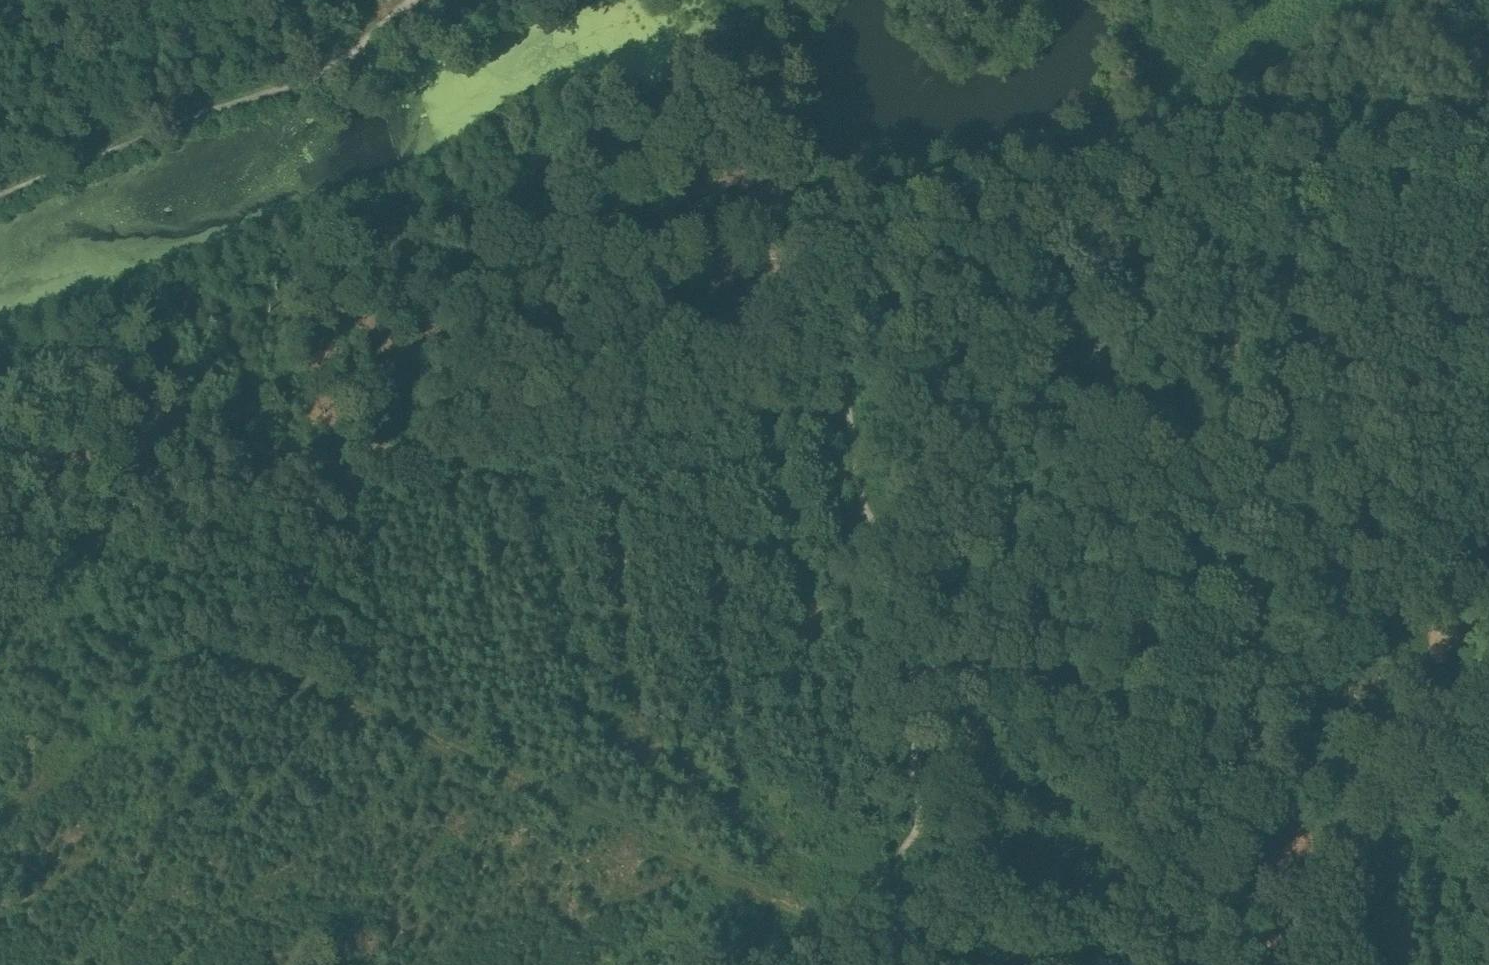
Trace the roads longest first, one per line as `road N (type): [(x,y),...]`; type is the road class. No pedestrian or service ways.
road 1 (track): [(844,356),(864,503),(890,543),(905,596),(918,811),(894,869)]
road 2 (track): [(1129,532),(947,507),(875,521)]
road 3 (track): [(775,964),(894,869)]

